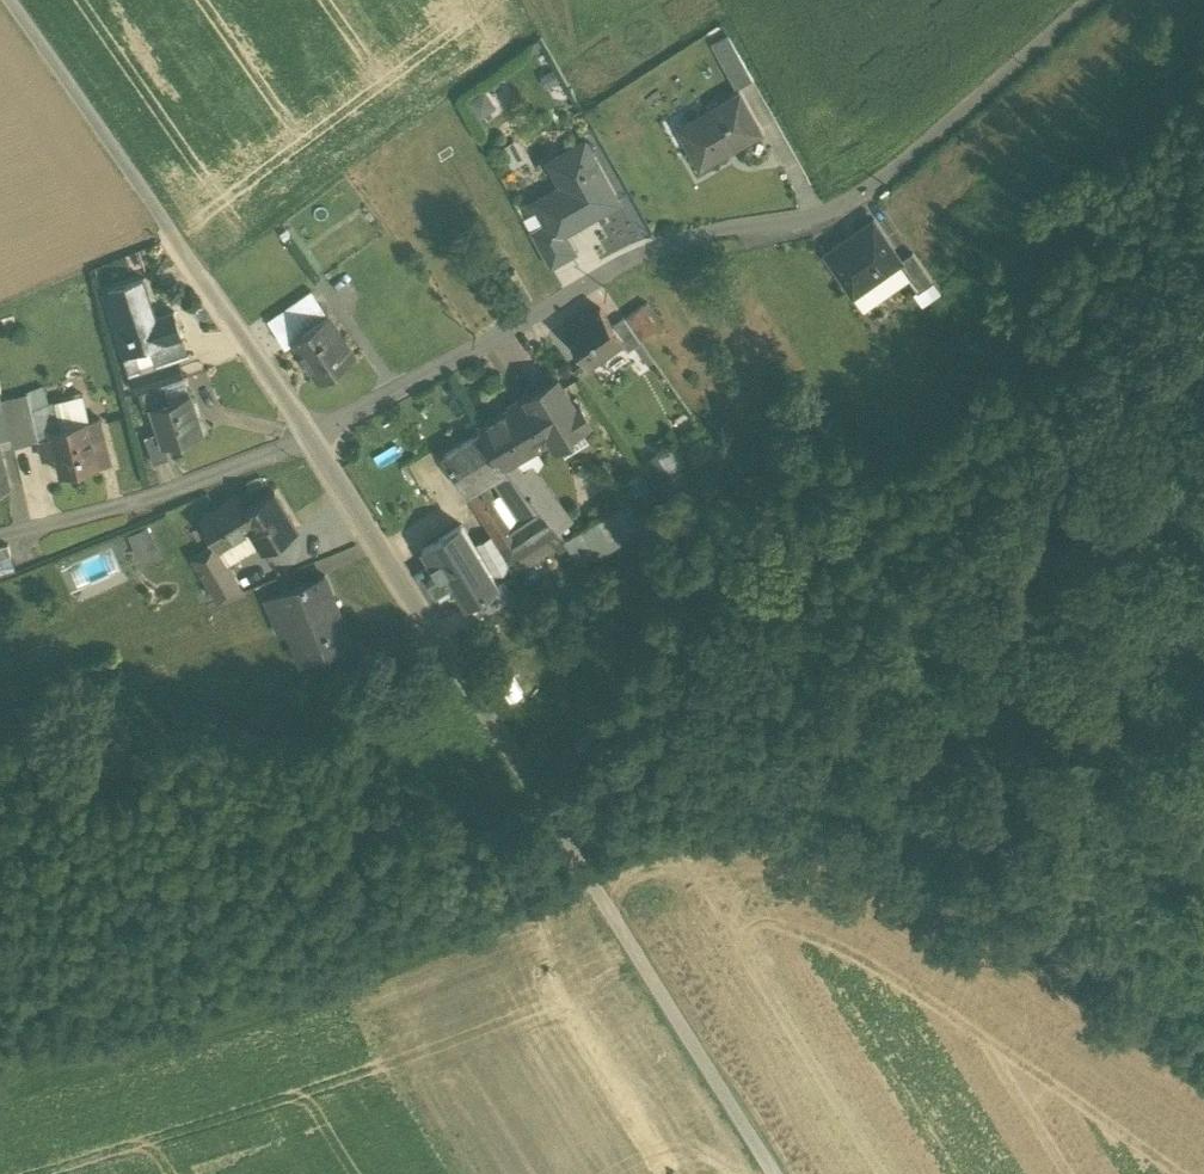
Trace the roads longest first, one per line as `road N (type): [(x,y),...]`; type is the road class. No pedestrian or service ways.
road 1 (residential): [(1103,0),(887,185),(828,212),(625,261),(307,440)]
road 2 (track): [(586,877),(639,856),(706,846),(835,853),(1148,1027),(1203,1066)]
road 3 (track): [(602,900),(276,1027),(131,1069),(0,1120)]
road 4 (unclassified): [(777,1173),(523,773)]
road 5 (residential): [(523,773),(307,440)]
road 6 (residential): [(307,440),(223,473),(0,535)]
road 7 (residential): [(307,440),(178,222)]

